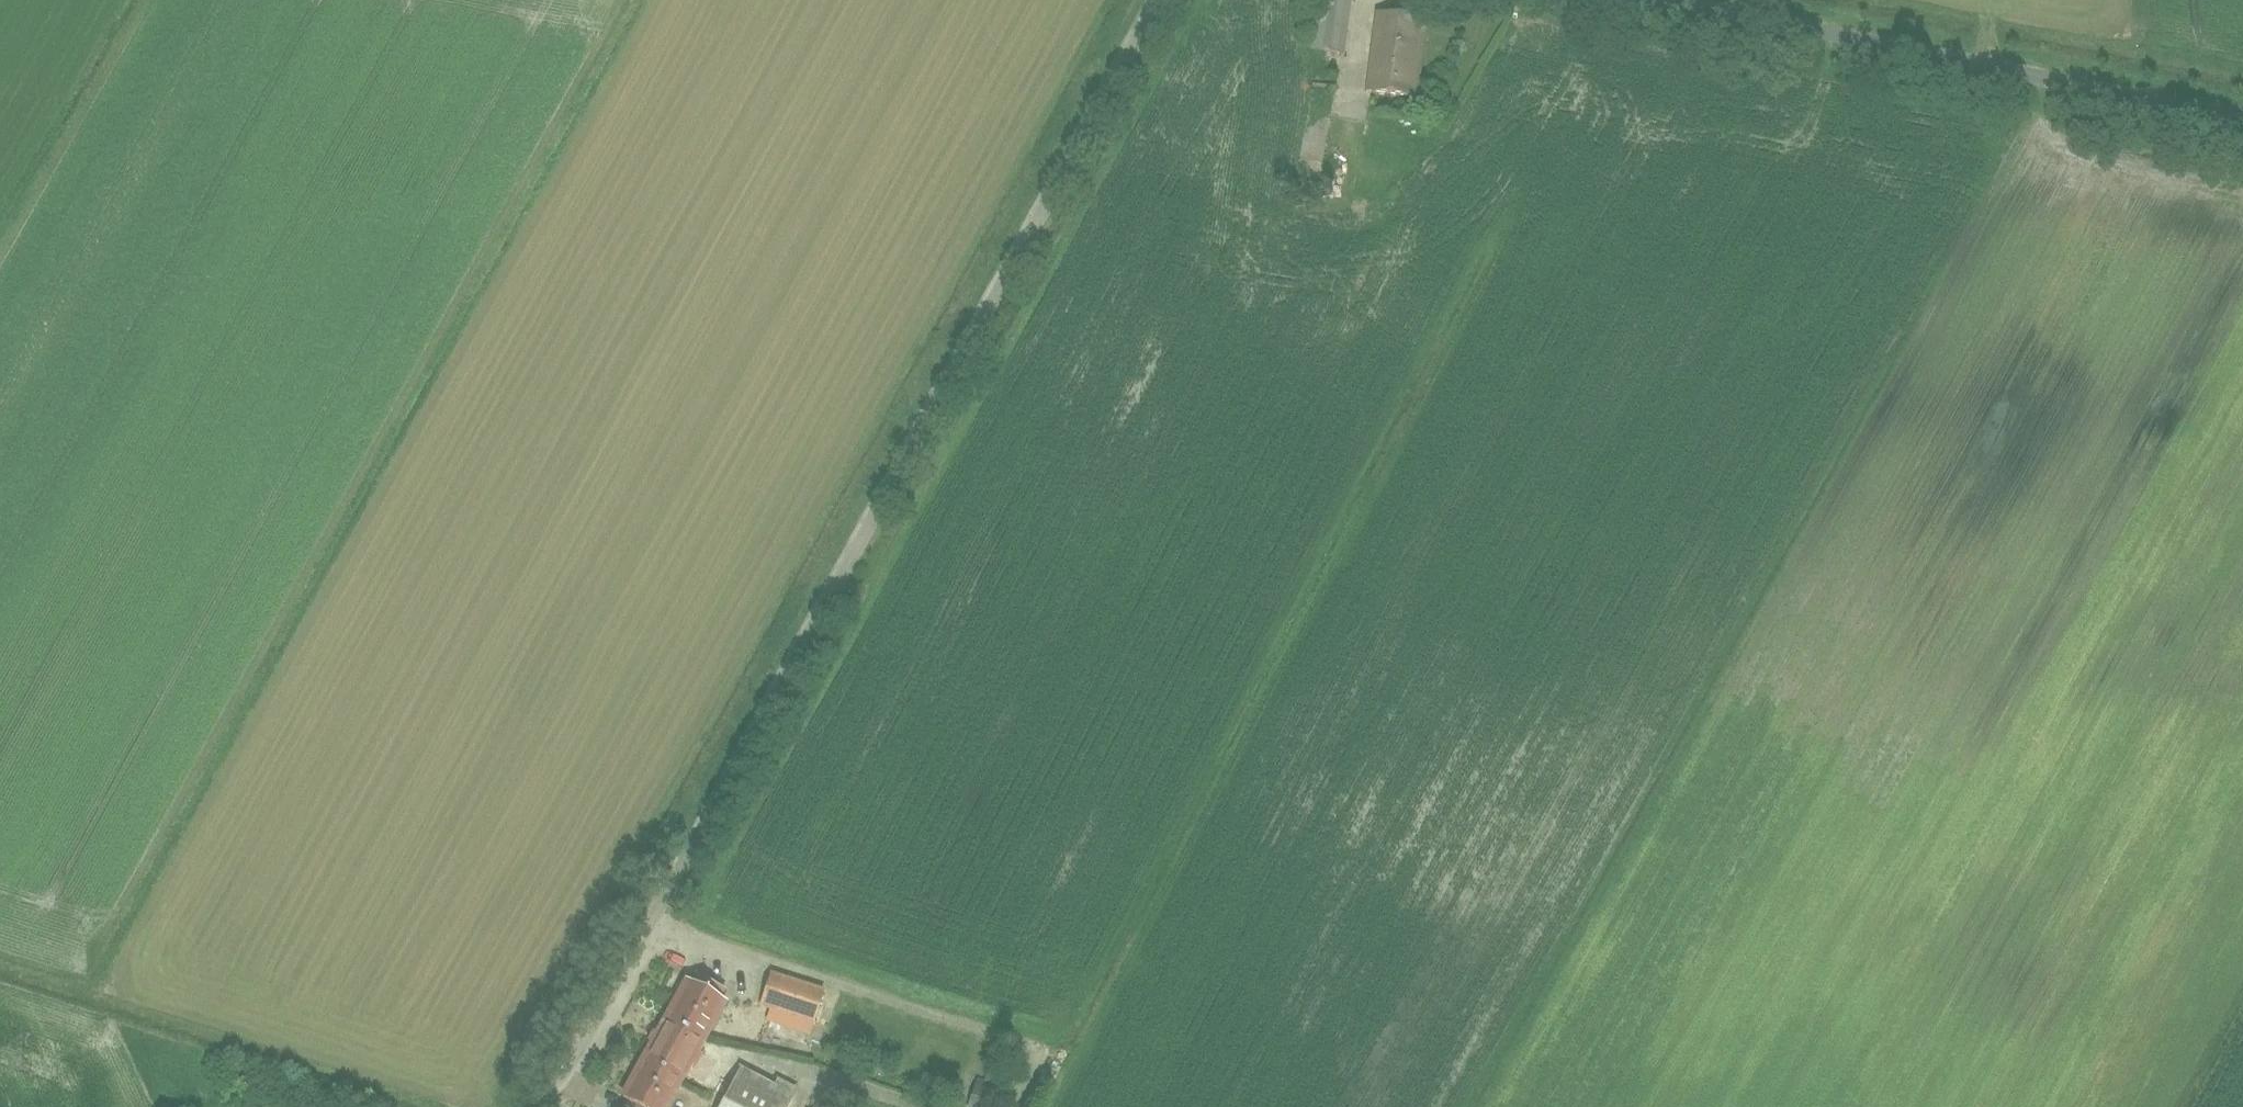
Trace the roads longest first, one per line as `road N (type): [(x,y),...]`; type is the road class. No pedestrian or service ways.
road 1 (residential): [(542,1106),(1159,0)]
road 2 (residential): [(1662,0),(2242,116)]

